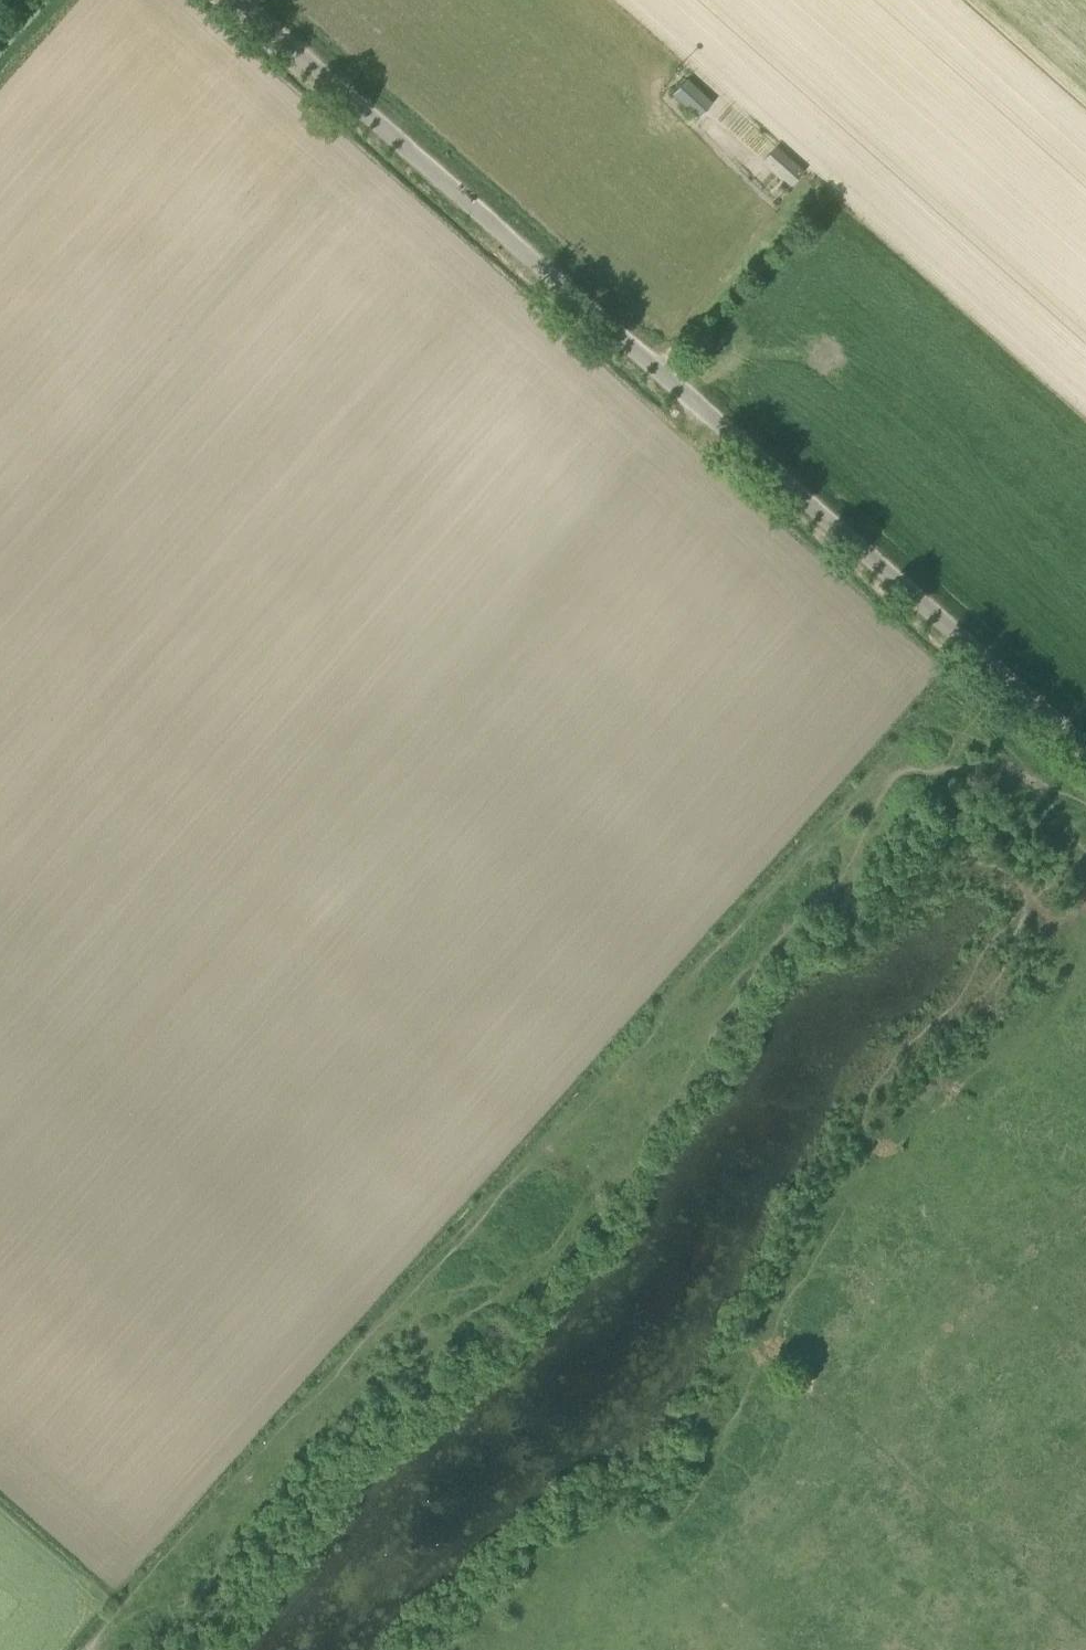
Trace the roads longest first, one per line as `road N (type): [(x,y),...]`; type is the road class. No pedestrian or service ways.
road 1 (unclassified): [(1085,744),(254,0)]

